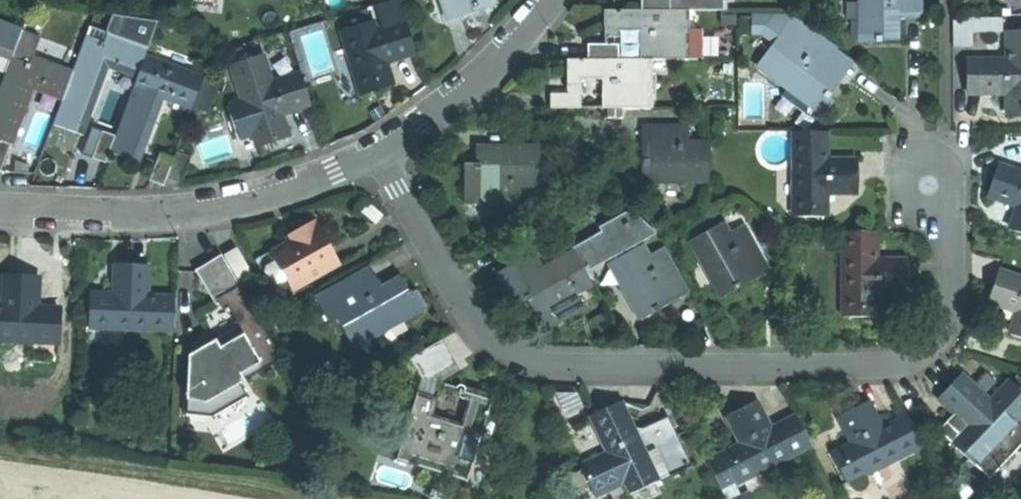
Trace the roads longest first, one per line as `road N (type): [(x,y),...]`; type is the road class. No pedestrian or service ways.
road 1 (residential): [(371,153),(478,327),(515,358),(560,368),(866,366),(909,358),(941,331),(955,285),(932,182)]
road 2 (residential): [(371,153),(268,196),(162,214),(0,207)]
road 3 (track): [(319,498),(0,451)]
road 4 (residential): [(547,0),(526,33),(449,103),(371,153)]

